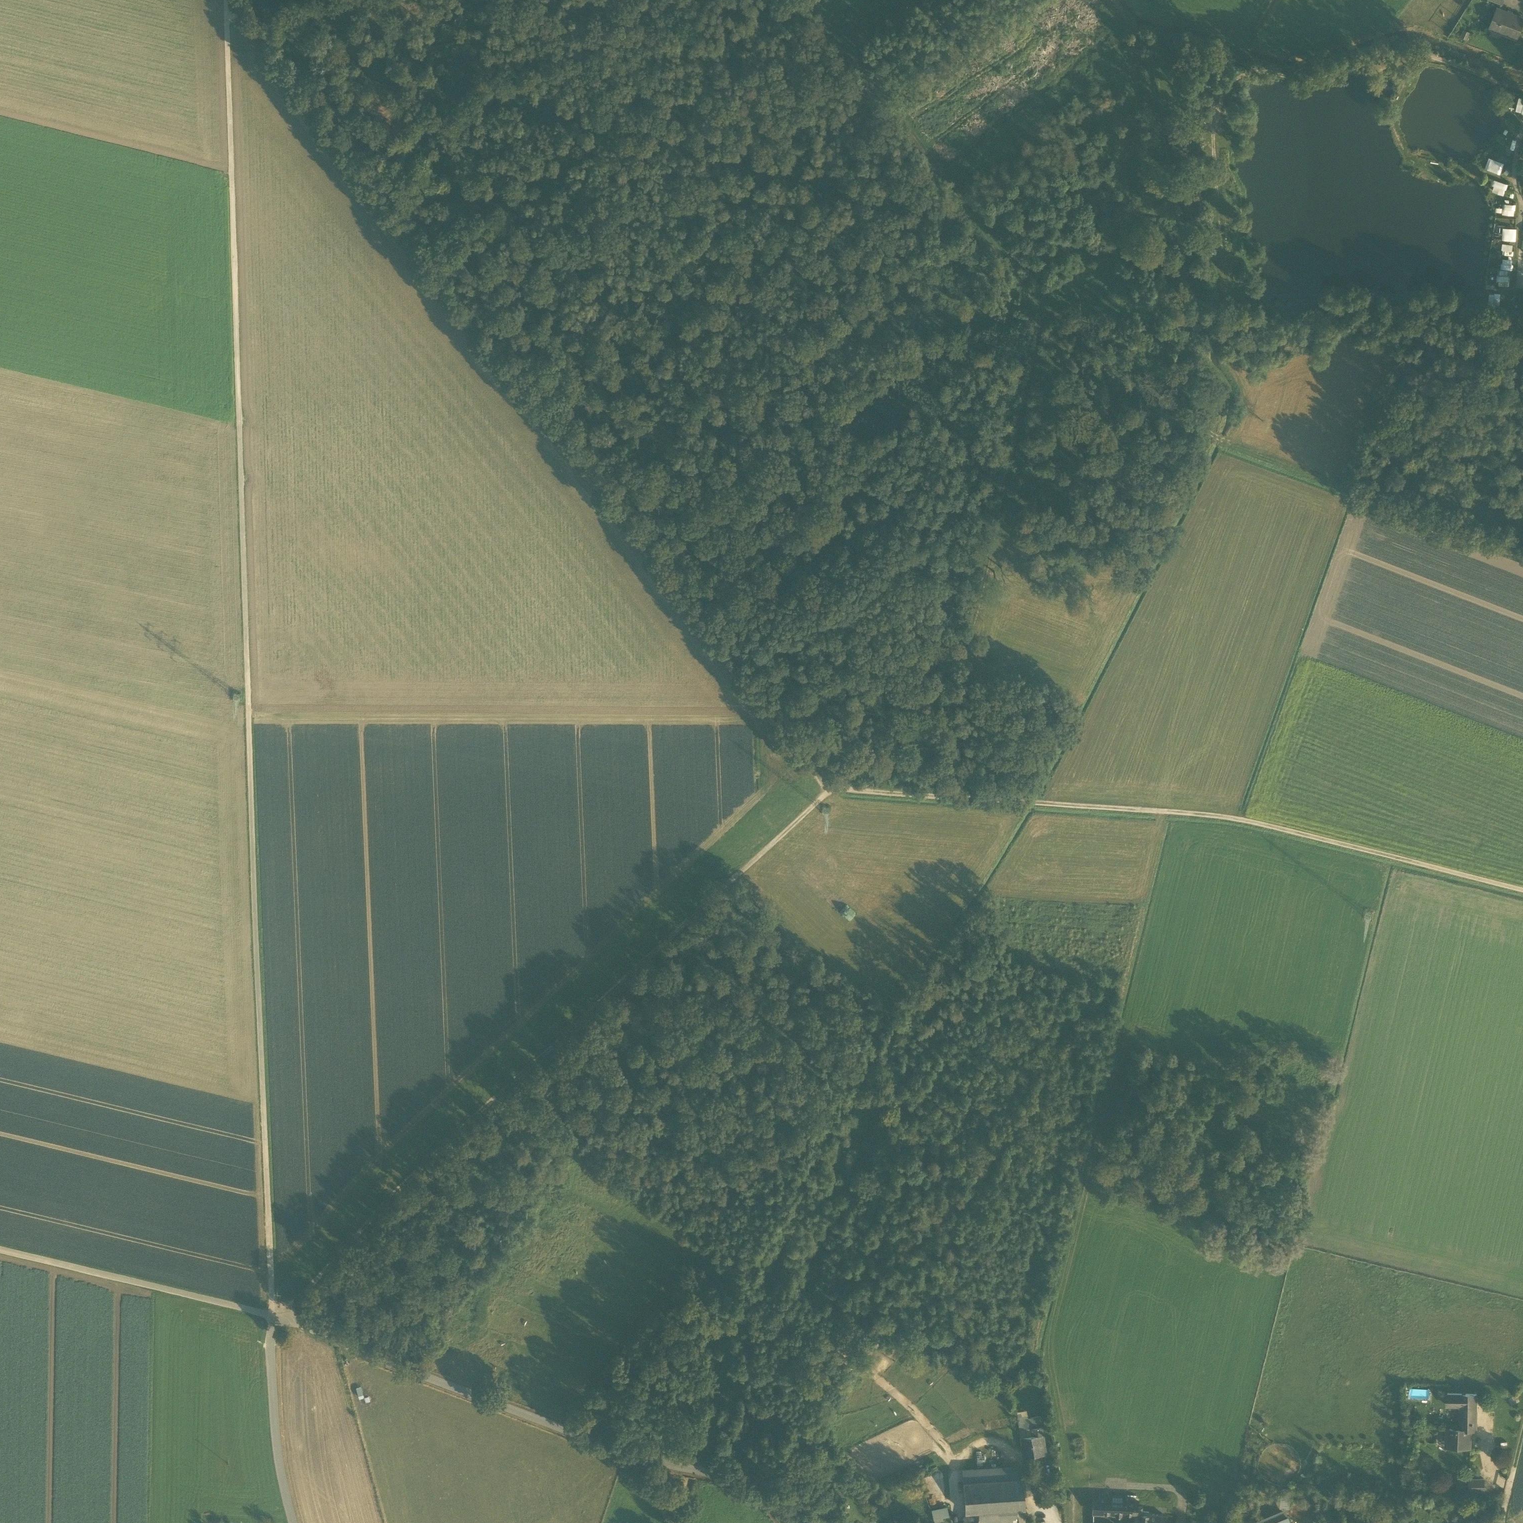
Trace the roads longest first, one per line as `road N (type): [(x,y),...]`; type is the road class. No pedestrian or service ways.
road 1 (track): [(228,0),(272,1314)]
road 2 (track): [(229,0),(826,792)]
road 3 (track): [(272,1314),(286,1312),(402,1191),(826,792)]
road 4 (track): [(826,792),(1241,818),(1522,889)]
road 5 (residential): [(787,1522),(745,1484),(631,1455),(272,1314)]
road 6 (track): [(826,792),(969,648),(1045,308)]
road 7 (track): [(1045,308),(1230,447),(1522,554)]
road 8 (track): [(814,0),(1045,308)]
road 9 (track): [(272,1314),(0,1249)]
road 10 (residential): [(292,1522),(277,1439),(272,1314)]

